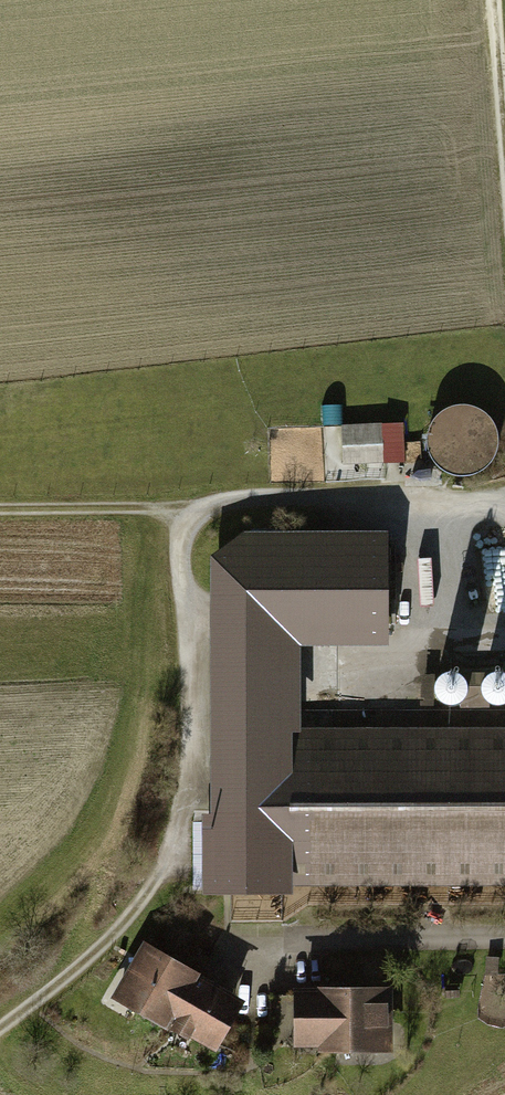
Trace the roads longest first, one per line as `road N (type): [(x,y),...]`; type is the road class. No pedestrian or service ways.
road 1 (track): [(0,1029),(102,948),(157,877),(184,800),(194,731),(181,510)]
road 2 (track): [(181,510),(286,497),(504,511)]
road 3 (track): [(243,965),(297,934),(504,931)]
road 4 (track): [(0,509),(181,510)]
road 5 (track): [(412,502),(434,538),(443,651)]
road 6 (track): [(443,651),(397,670),(321,678)]

